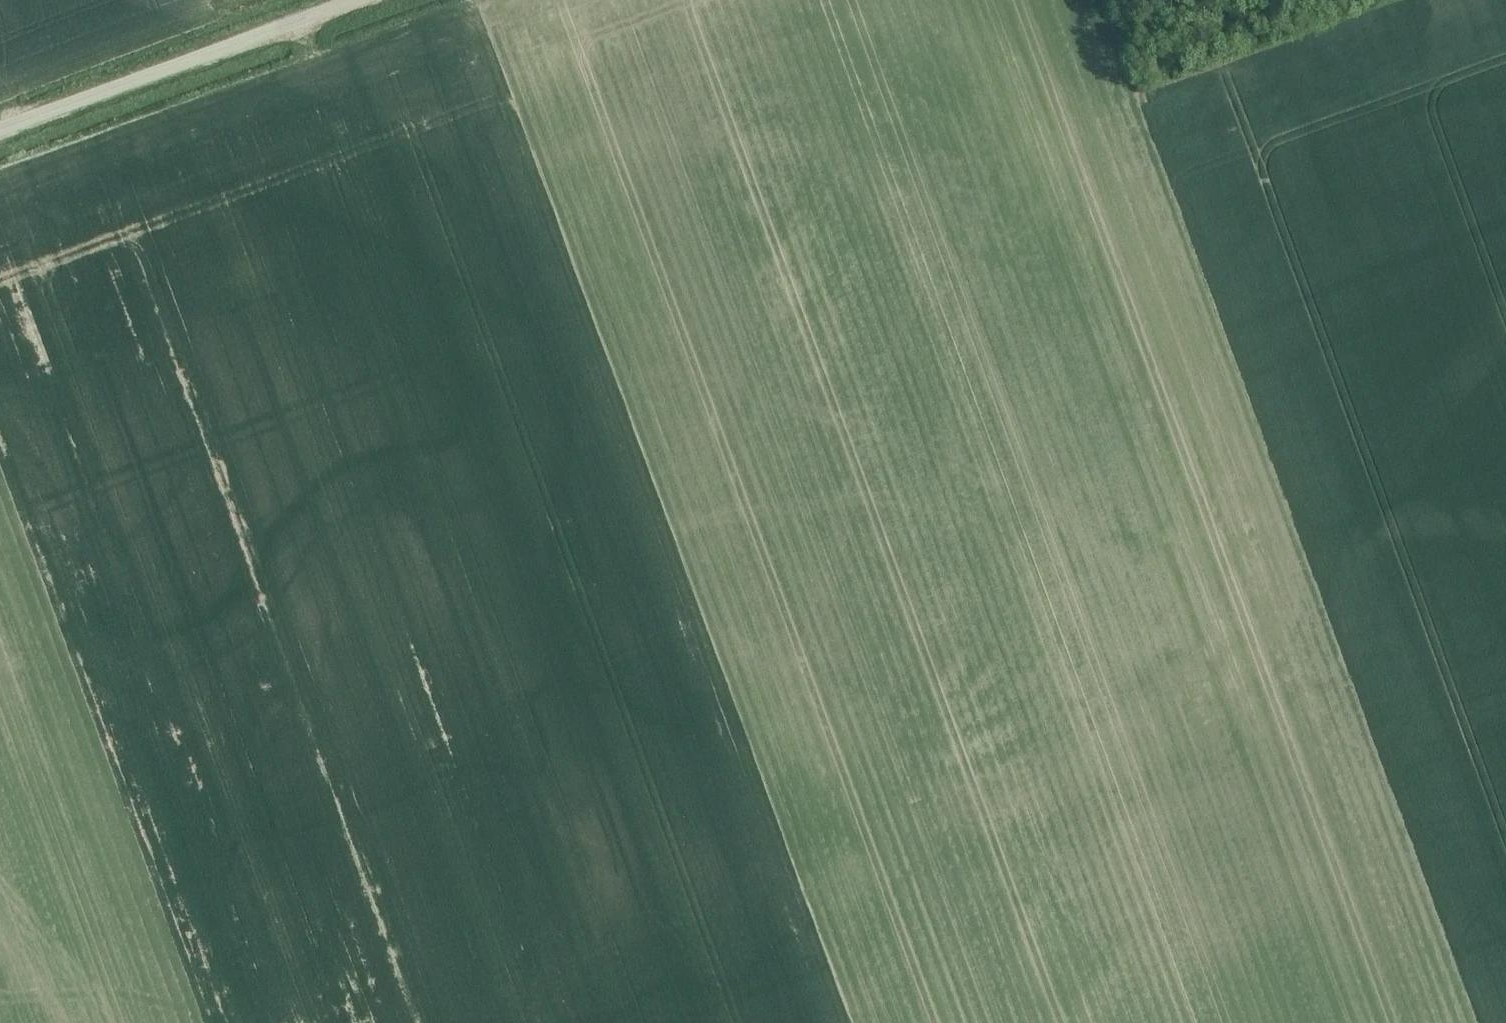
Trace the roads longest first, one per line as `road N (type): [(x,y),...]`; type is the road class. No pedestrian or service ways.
road 1 (unclassified): [(0,130),(354,0)]

